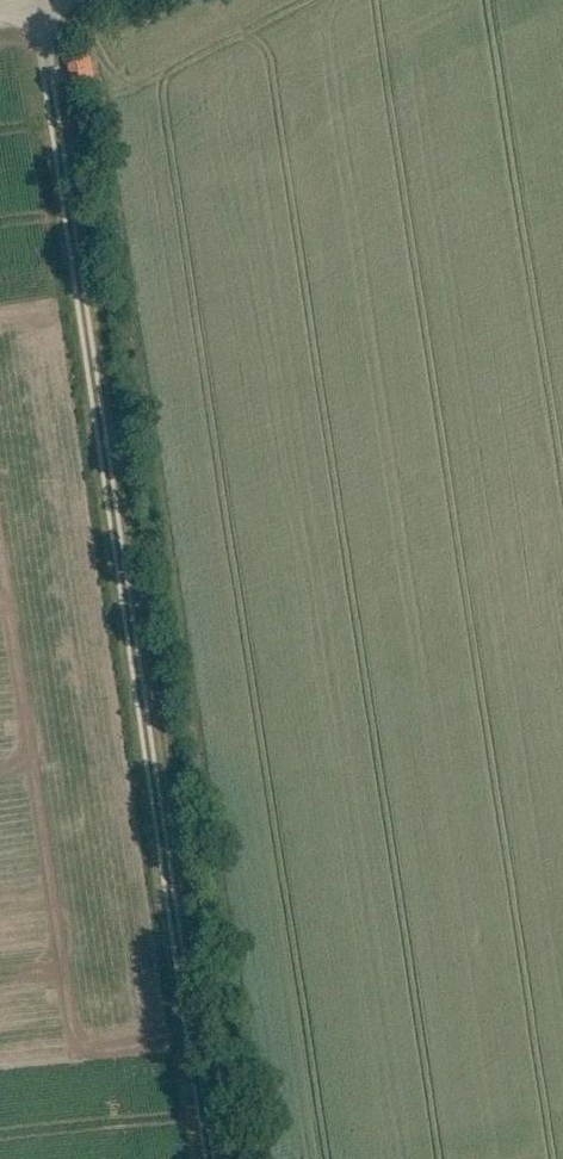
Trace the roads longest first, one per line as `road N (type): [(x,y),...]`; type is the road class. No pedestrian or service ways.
road 1 (unclassified): [(45,13),(212,1158)]

